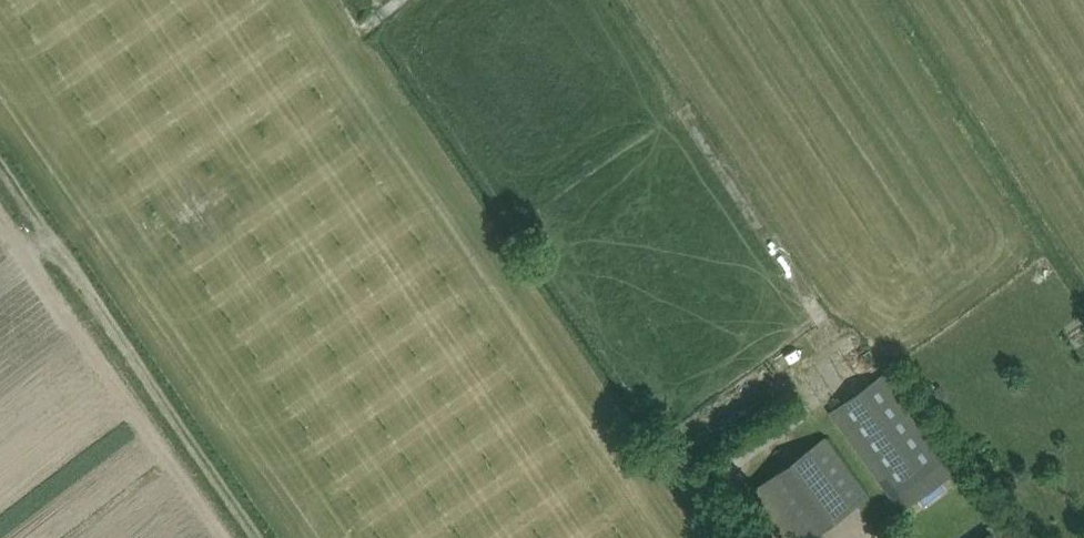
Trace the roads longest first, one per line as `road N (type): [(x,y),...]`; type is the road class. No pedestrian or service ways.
road 1 (track): [(0,160),(260,537)]

